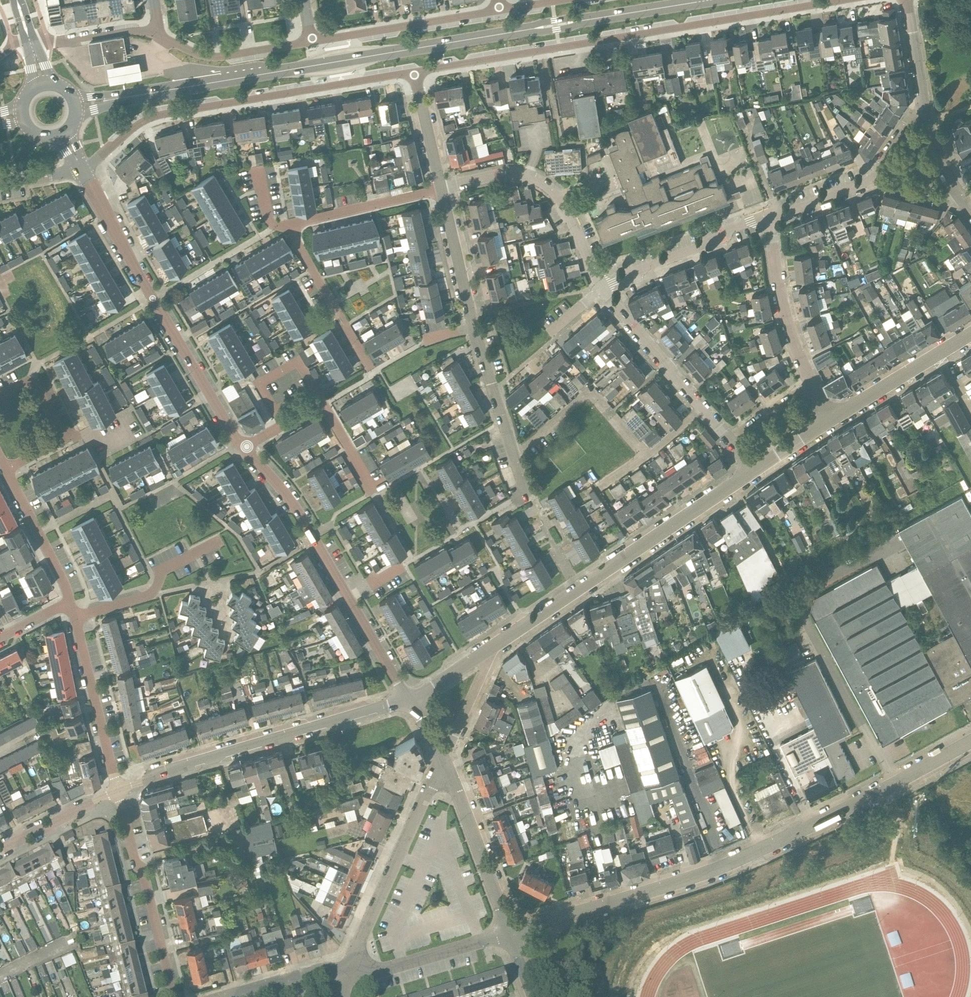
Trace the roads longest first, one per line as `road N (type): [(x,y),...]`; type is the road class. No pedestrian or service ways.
road 1 (tertiary): [(76,106),(709,0)]
road 2 (residential): [(510,933),(734,862),(970,741)]
road 3 (residential): [(414,72),(833,0)]
road 4 (residential): [(84,170),(161,113),(414,72)]
road 5 (residential): [(243,447),(84,170)]
road 6 (residential): [(493,647),(756,470)]
road 7 (residential): [(118,790),(409,699)]
road 8 (unclassified): [(351,971),(442,760)]
road 9 (residential): [(602,289),(564,206),(540,181),(511,173),(440,188)]
road 10 (unclassified): [(175,996),(118,790)]
road 11 (residential): [(730,441),(602,289)]
road 12 (residential): [(510,502),(527,492),(474,328)]
road 13 (residential): [(500,12),(312,43)]
road 14 (unclassified): [(510,933),(442,760)]
road 15 (residential): [(602,289),(770,214)]
road 16 (residential): [(348,596),(288,498),(243,447)]
road 17 (residential): [(118,790),(74,616)]
road 18 (residential): [(812,384),(784,310),(770,214)]
road 19 (residential): [(371,374),(293,237),(279,226)]
road 20 (residential): [(74,616),(149,596),(163,570),(221,540)]
road 21 (residential): [(279,226),(440,188)]
road 22 (residential): [(830,420),(970,334)]
road 23 (unclassified): [(351,971),(389,969),(510,933)]
road 24 (residential): [(312,43),(212,59),(154,35)]
road 25 (residential): [(0,395),(34,384),(63,439),(5,468)]
road 26 (residential): [(70,602),(5,468)]
road 27 (residential): [(474,328),(440,188)]
road 28 (residential): [(0,849),(118,790)]
road 29 (residential): [(154,35),(131,30),(30,43)]
road 30 (residential): [(442,760),(493,647)]

